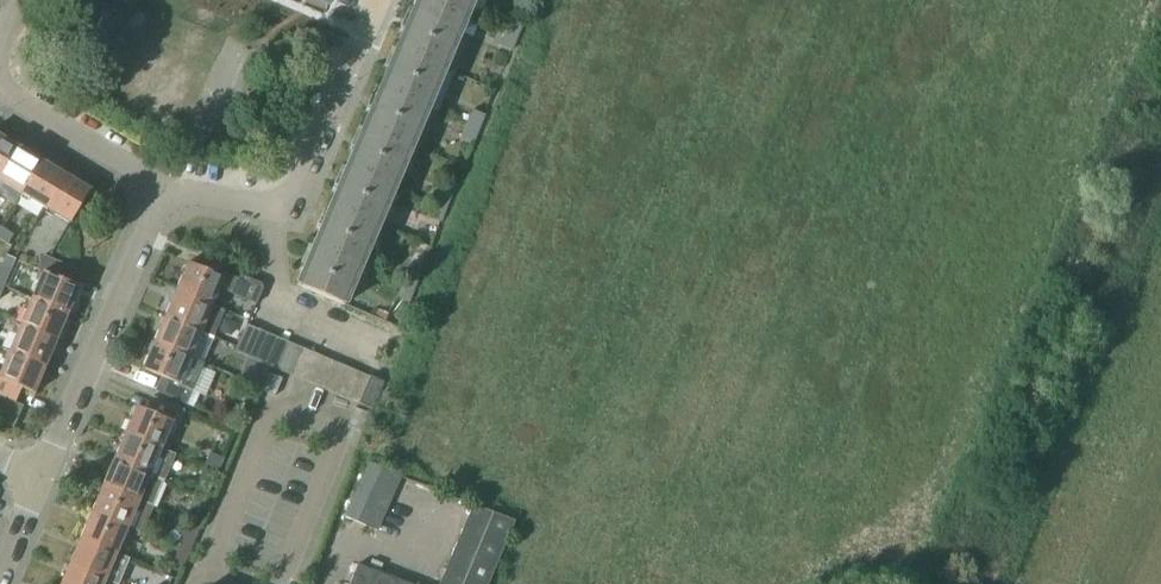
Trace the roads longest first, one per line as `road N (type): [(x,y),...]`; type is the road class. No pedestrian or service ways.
road 1 (residential): [(41,475),(165,189)]
road 2 (residential): [(281,208),(301,189),(380,0)]
road 3 (residential): [(386,349),(279,305),(281,208)]
road 4 (residential): [(165,189),(0,87)]

